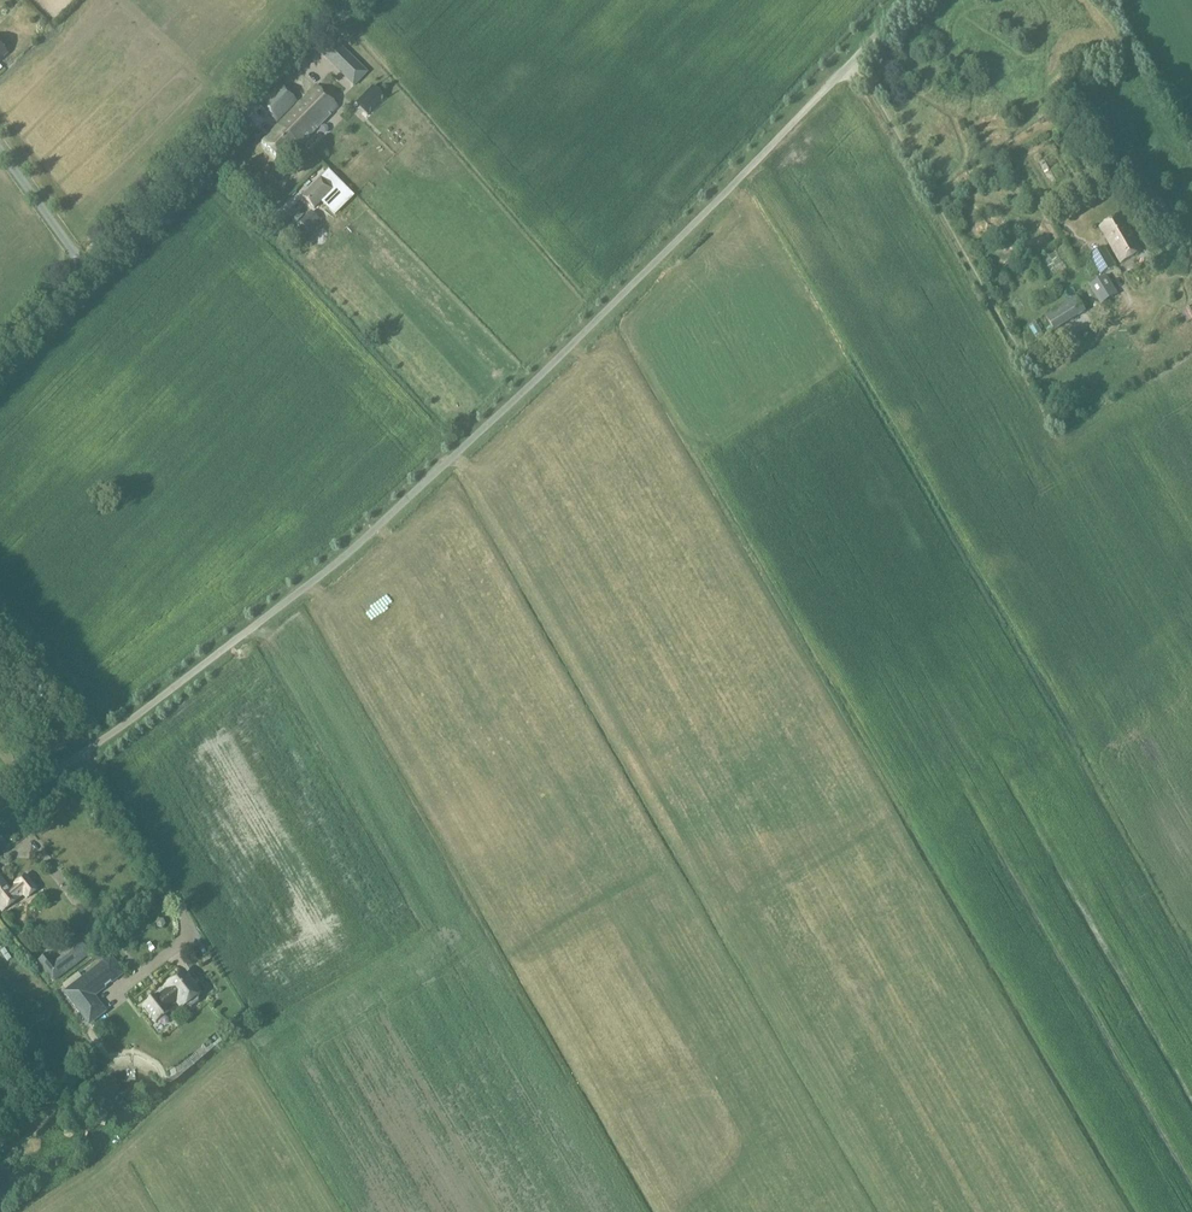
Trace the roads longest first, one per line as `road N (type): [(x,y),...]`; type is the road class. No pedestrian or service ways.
road 1 (unclassified): [(0,831),(87,754),(313,592),(429,489),(685,248),(854,61)]
road 2 (tertiary): [(0,357),(346,0)]

